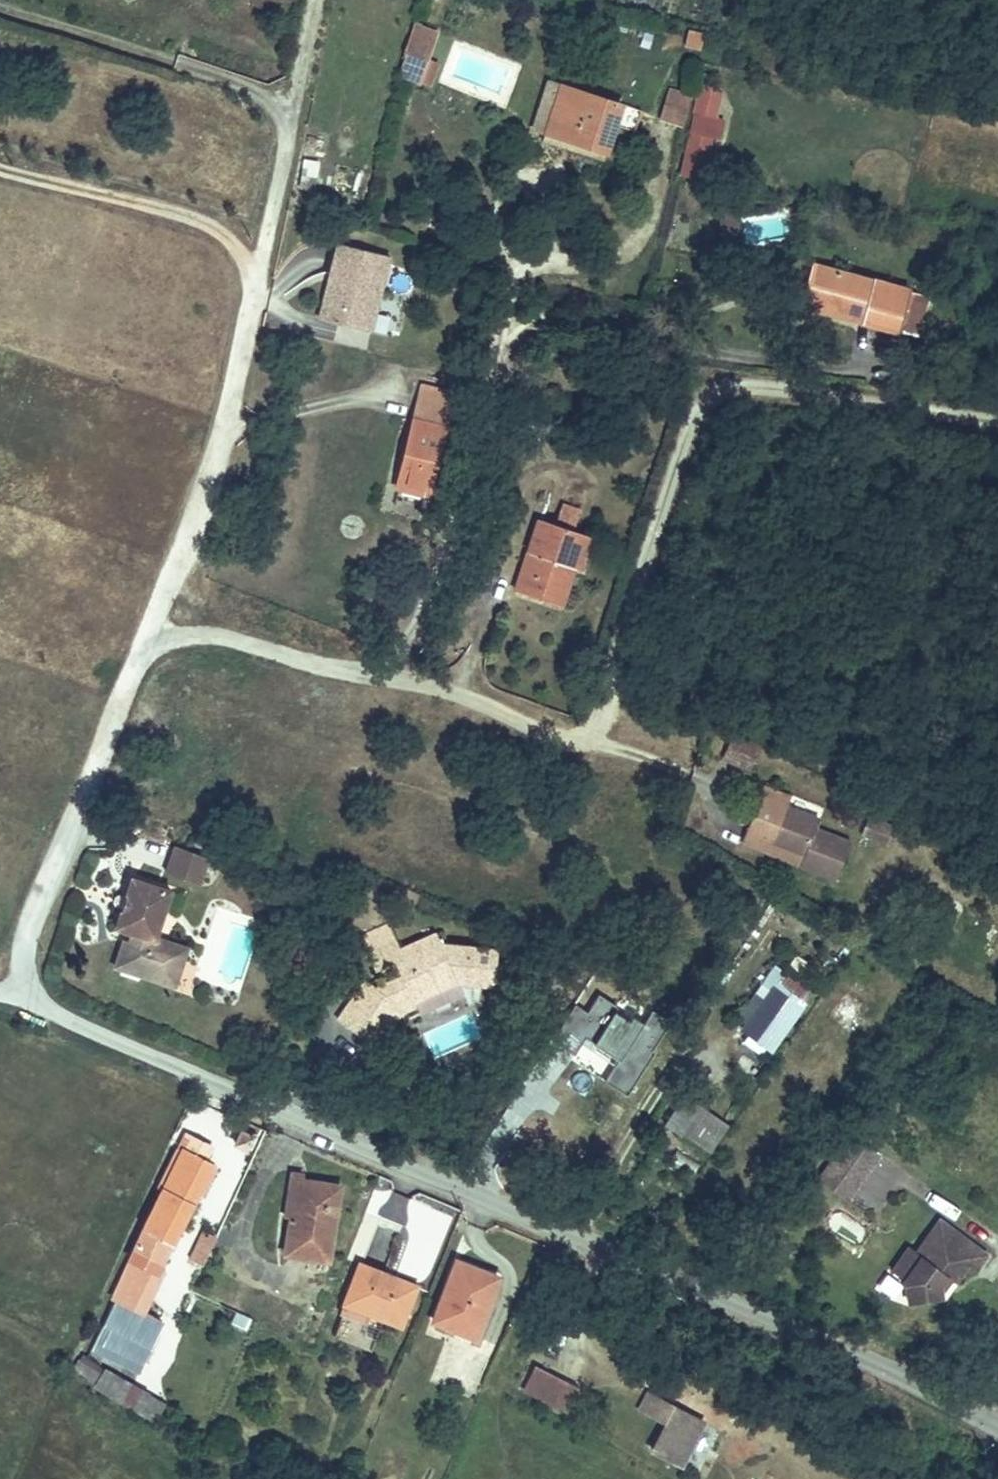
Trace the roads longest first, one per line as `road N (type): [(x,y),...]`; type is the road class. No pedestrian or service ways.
road 1 (residential): [(997,1428),(78,1021),(41,998),(26,976),(27,940),(206,486),(257,293),(290,107)]
road 2 (track): [(0,166),(196,228),(257,293)]

